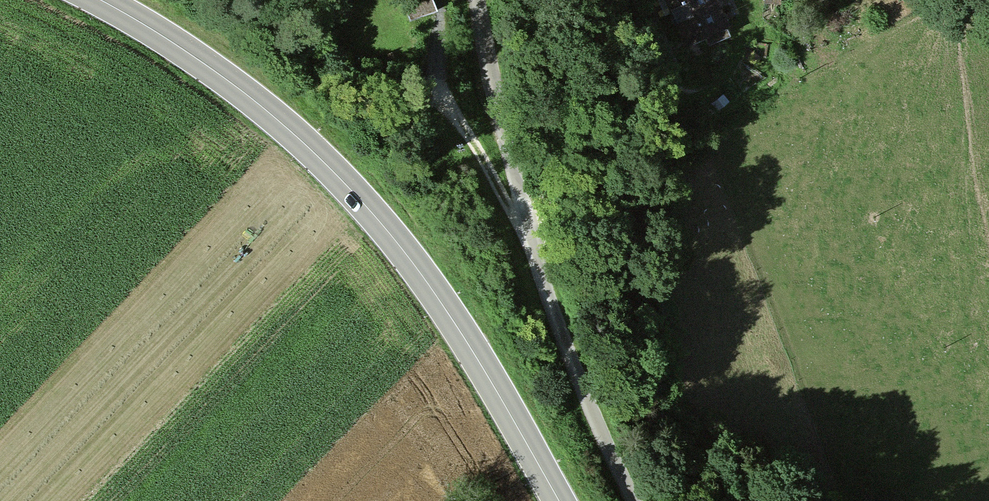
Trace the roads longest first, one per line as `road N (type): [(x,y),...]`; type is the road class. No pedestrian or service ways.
road 1 (secondary): [(101,0),(235,86),(356,196),(451,317),(559,500)]
road 2 (unclassified): [(636,500),(548,297),(477,0)]
road 3 (track): [(447,101),(528,228)]

